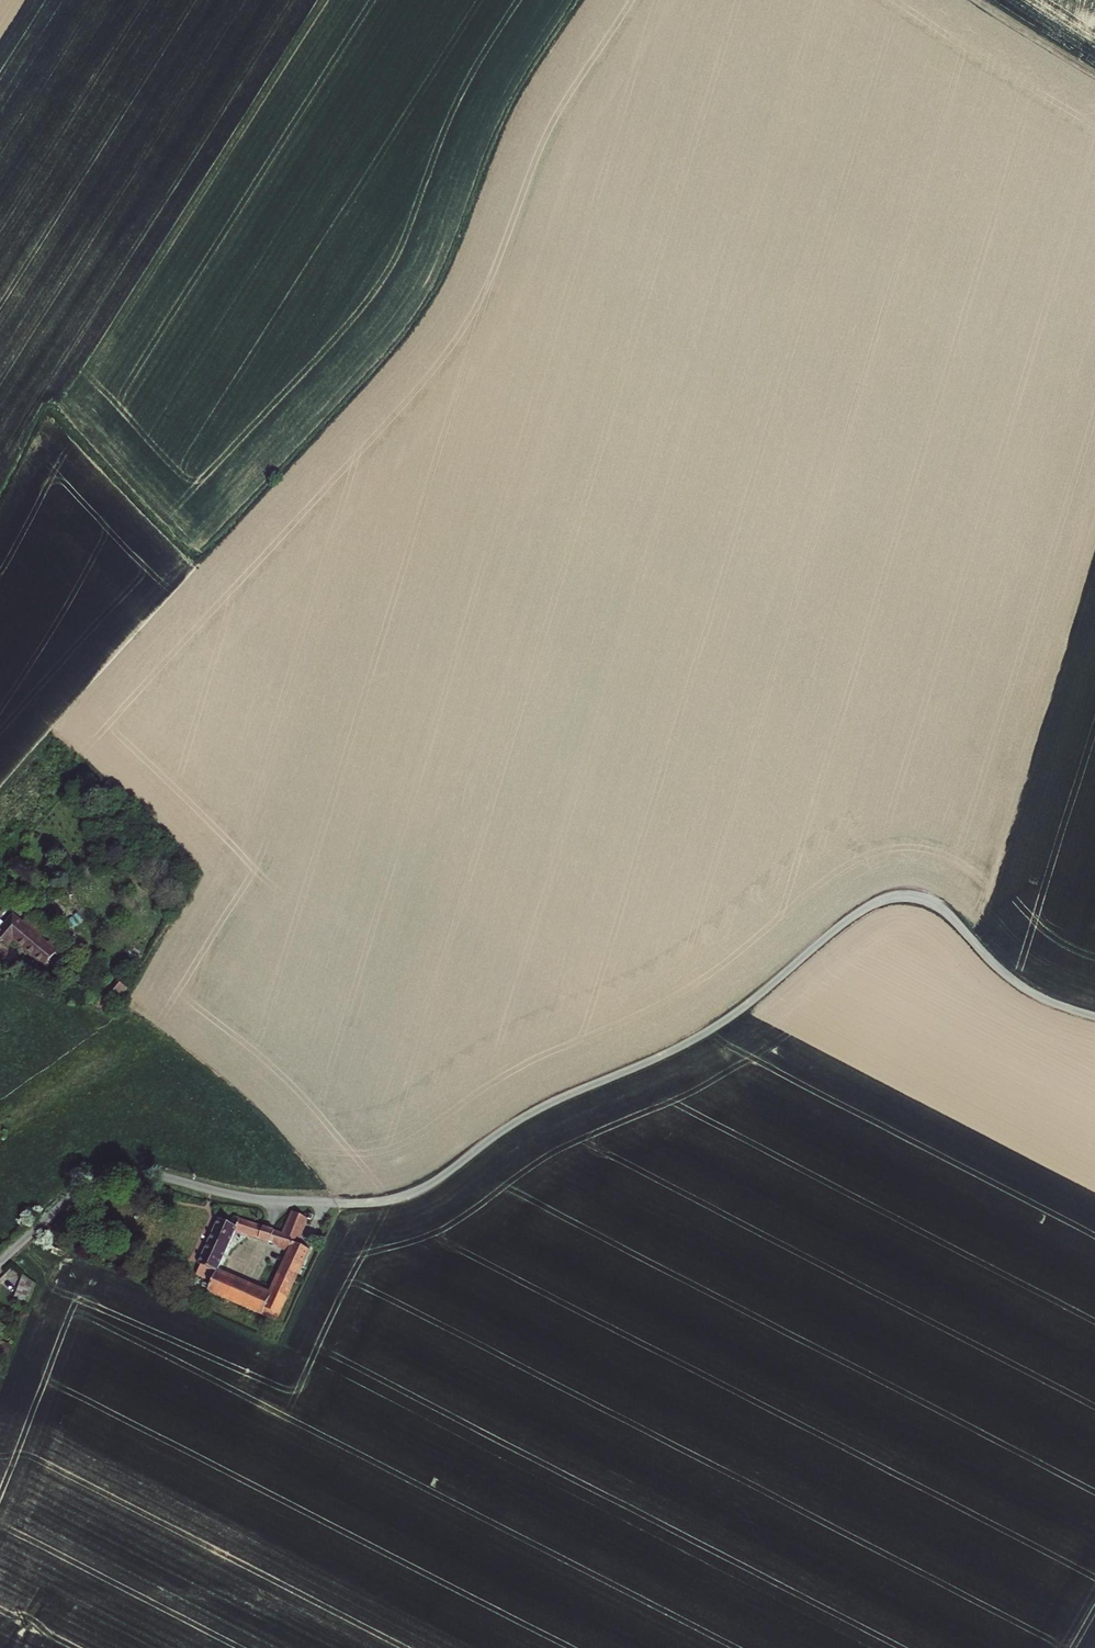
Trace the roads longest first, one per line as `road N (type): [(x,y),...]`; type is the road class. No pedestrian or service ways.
road 1 (residential): [(1094,1015),(1022,987),(935,903),(889,896),(843,921),(704,1031),(541,1107),(405,1196),(265,1200),(123,1173),(79,1192),(0,1261)]
road 2 (track): [(979,0),(1094,74)]

